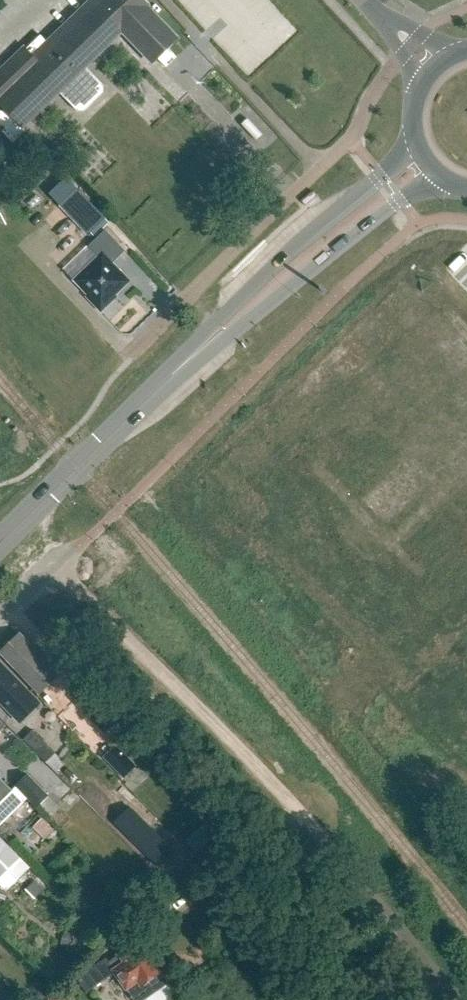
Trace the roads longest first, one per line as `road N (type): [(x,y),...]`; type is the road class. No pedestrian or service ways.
road 1 (unclassified): [(0,620),(55,567),(302,817),(454,999)]
road 2 (residential): [(412,47),(392,66),(351,140),(133,353)]
road 3 (primary): [(418,116),(411,146),(228,310),(208,341)]
road 4 (primary): [(208,341),(431,183),(462,184)]
road 5 (primary): [(208,341),(0,542)]

